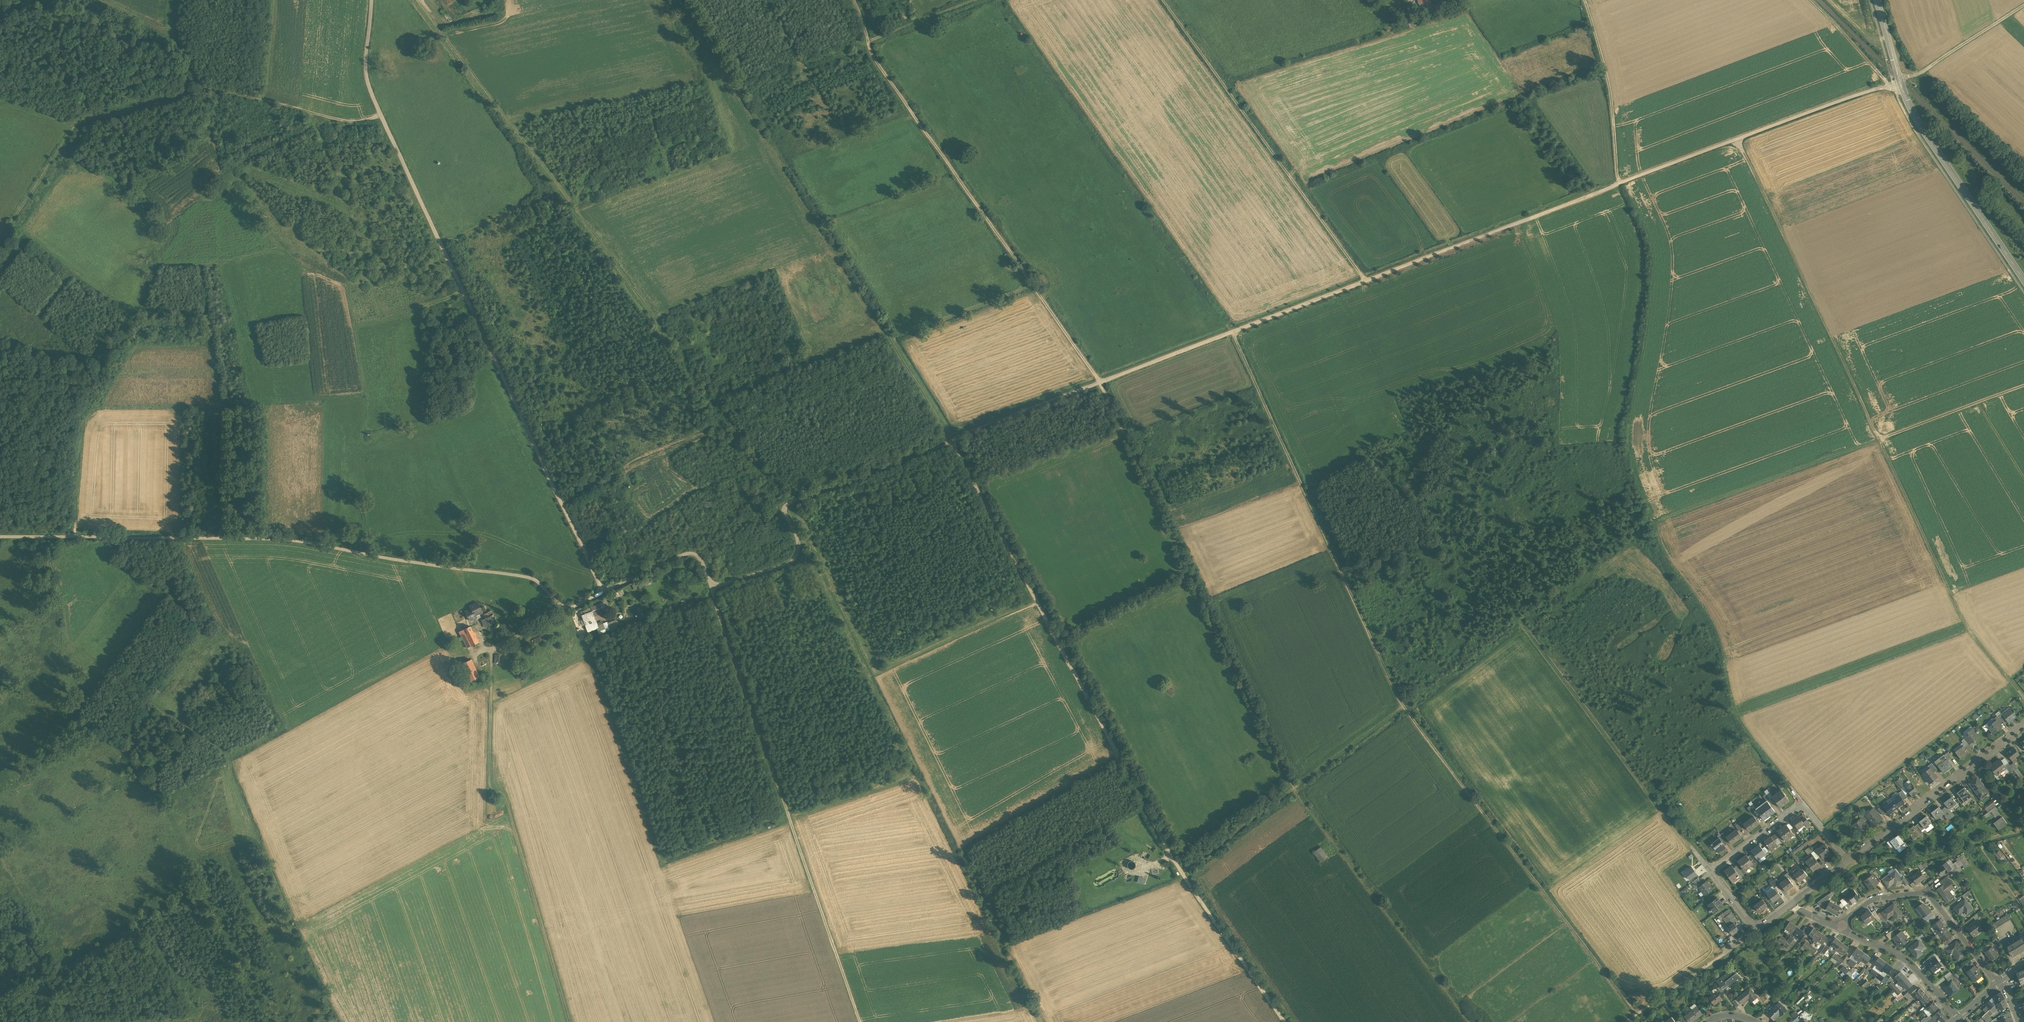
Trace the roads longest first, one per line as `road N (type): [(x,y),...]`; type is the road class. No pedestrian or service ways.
road 1 (track): [(1101,381),(1853,95),(1901,85)]
road 2 (track): [(1285,1021),(1172,857),(952,442),(1101,381)]
road 3 (track): [(1620,183),(1650,252),(1625,454),(1660,552),(1715,630),(1738,720),(1785,781)]
road 4 (track): [(603,591),(368,83),(372,0)]
road 5 (track): [(584,644),(660,864),(914,777)]
road 6 (track): [(710,585),(861,1021)]
road 7 (track): [(1101,381),(870,52),(854,0)]
road 8 (track): [(1969,630),(1880,439),(1652,524)]
road 9 (track): [(1404,708),(1519,621),(1691,847)]
road 10 (track): [(1233,331),(1404,708)]
road 11 (track): [(668,333),(439,23)]
road 12 (track): [(365,395),(97,408),(81,426),(77,482)]
road 13 (track): [(1164,0),(1366,281)]
road 14 (track): [(886,333),(710,42)]
road 15 (track): [(1150,486),(1295,789)]
road 16 (track): [(1739,139),(1880,439)]
road 17 (track): [(569,1021),(505,795),(490,787),(491,708)]
road 18 (track): [(952,442),(788,503),(795,559),(710,585)]
road 19 (track): [(24,228),(132,312),(159,267),(235,263),(287,249)]
road 20 (secondary): [(2023,280),(1907,101),(1877,0)]
road 21 (track): [(232,758),(68,641),(66,607),(37,537)]
road 22 (track): [(0,239),(77,126),(201,91),(187,55)]
road 23 (track): [(1295,789),(1470,1021)]
road 24 (track): [(1736,717),(1969,630)]
road 25 (track): [(1404,708),(1536,881)]
road 26 (residential): [(1999,981),(1924,892),(1867,901),(1838,928)]
road 27 (residential): [(2023,724),(1857,855)]
road 28 (track): [(815,360),(886,333),(951,443)]
road 29 (track): [(1618,184),(1607,74),(1585,0)]
road 30 (track): [(382,115),(345,121),(201,91)]
road 31 (track): [(384,121),(307,129),(234,167),(229,189)]
road 32 (track): [(1636,1014),(1536,881)]
road 33 (track): [(1626,1021),(1757,931)]
road 34 (residential): [(1959,1017),(1903,958),(1838,928)]
road 35 (track): [(2023,385),(1880,439)]
road 36 (track): [(1899,77),(1919,75),(2023,5)]
road 37 (track): [(219,406),(200,266)]
road 38 (track): [(1182,872),(1295,789)]
road 39 (track): [(1295,789),(1404,708)]

